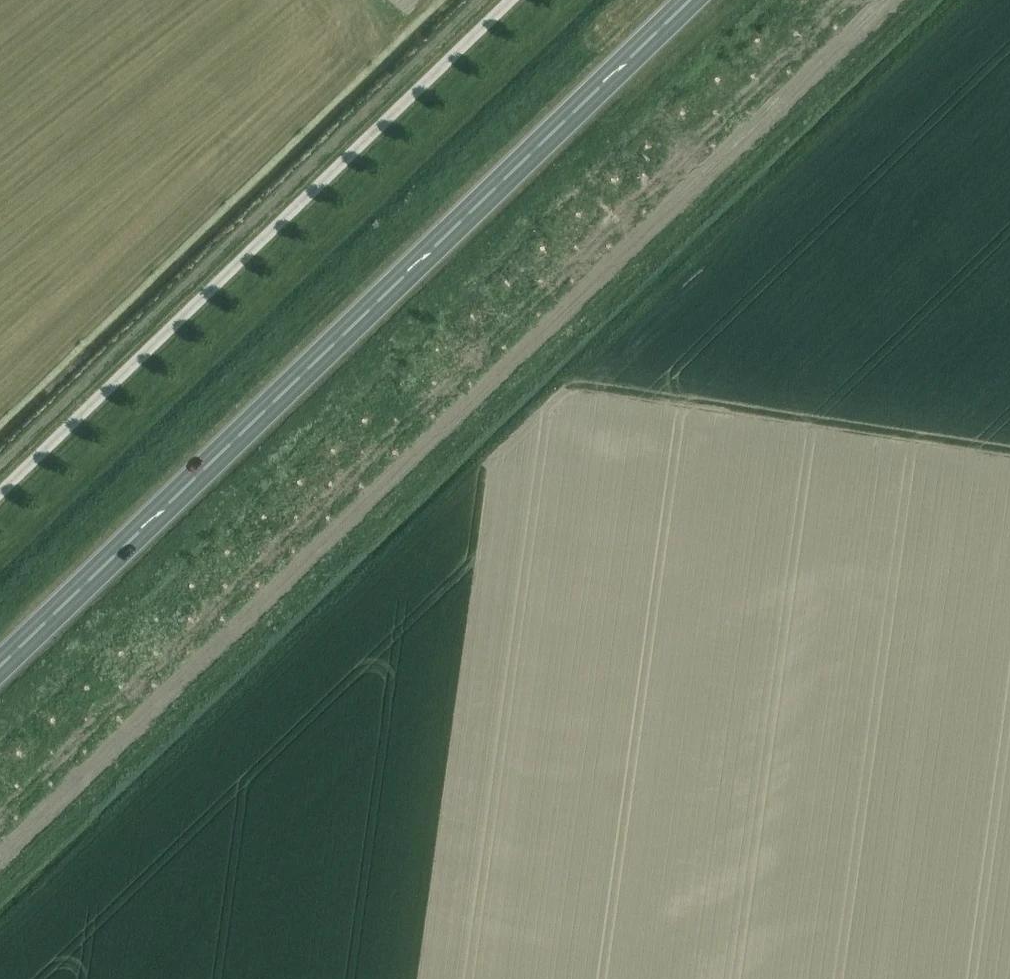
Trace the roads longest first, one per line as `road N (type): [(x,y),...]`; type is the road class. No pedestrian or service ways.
road 1 (trunk): [(0,669),(693,0)]

